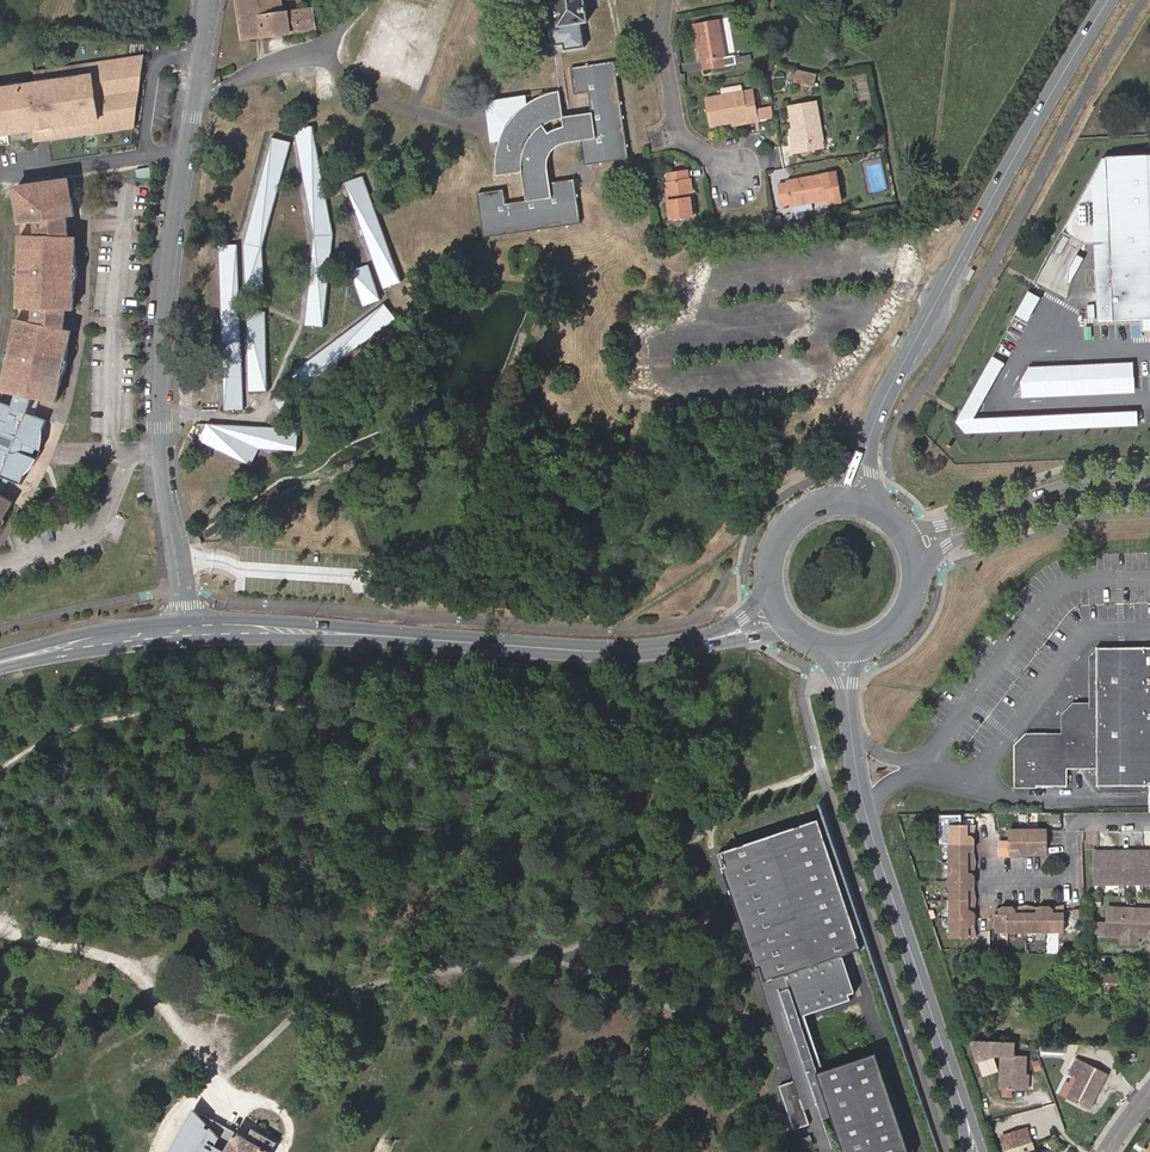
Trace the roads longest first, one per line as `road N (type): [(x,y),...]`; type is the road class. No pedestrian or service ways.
road 1 (residential): [(209,0),(170,254),(161,382),(166,499),(187,630)]
road 2 (tertiary): [(781,610),(726,635),(643,651),(187,630)]
road 3 (secondary): [(857,500),(869,436),(896,376),(1108,0)]
road 4 (secondary): [(975,1151),(867,816),(843,646)]
road 5 (tertiary): [(913,545),(1108,481),(1149,481)]
road 6 (residential): [(737,179),(683,135),(664,42),(666,0)]
road 7 (tertiary): [(187,630),(0,662)]
road 8 (secondary): [(857,500),(810,507),(778,541),(772,588),(781,610)]
road 9 (secondary): [(843,646),(883,636),(911,606),(913,545)]

